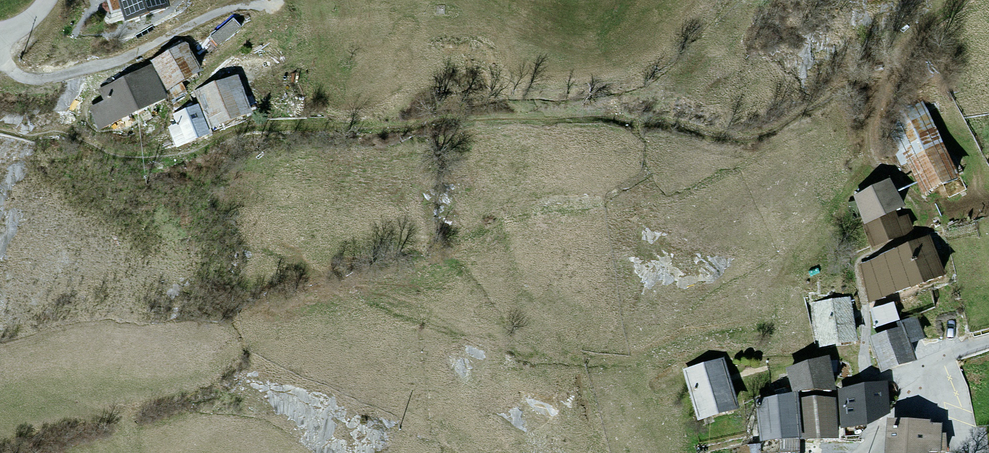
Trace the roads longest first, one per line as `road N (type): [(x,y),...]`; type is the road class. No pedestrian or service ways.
road 1 (unclassified): [(864,452),(892,416),(902,384),(988,341)]

